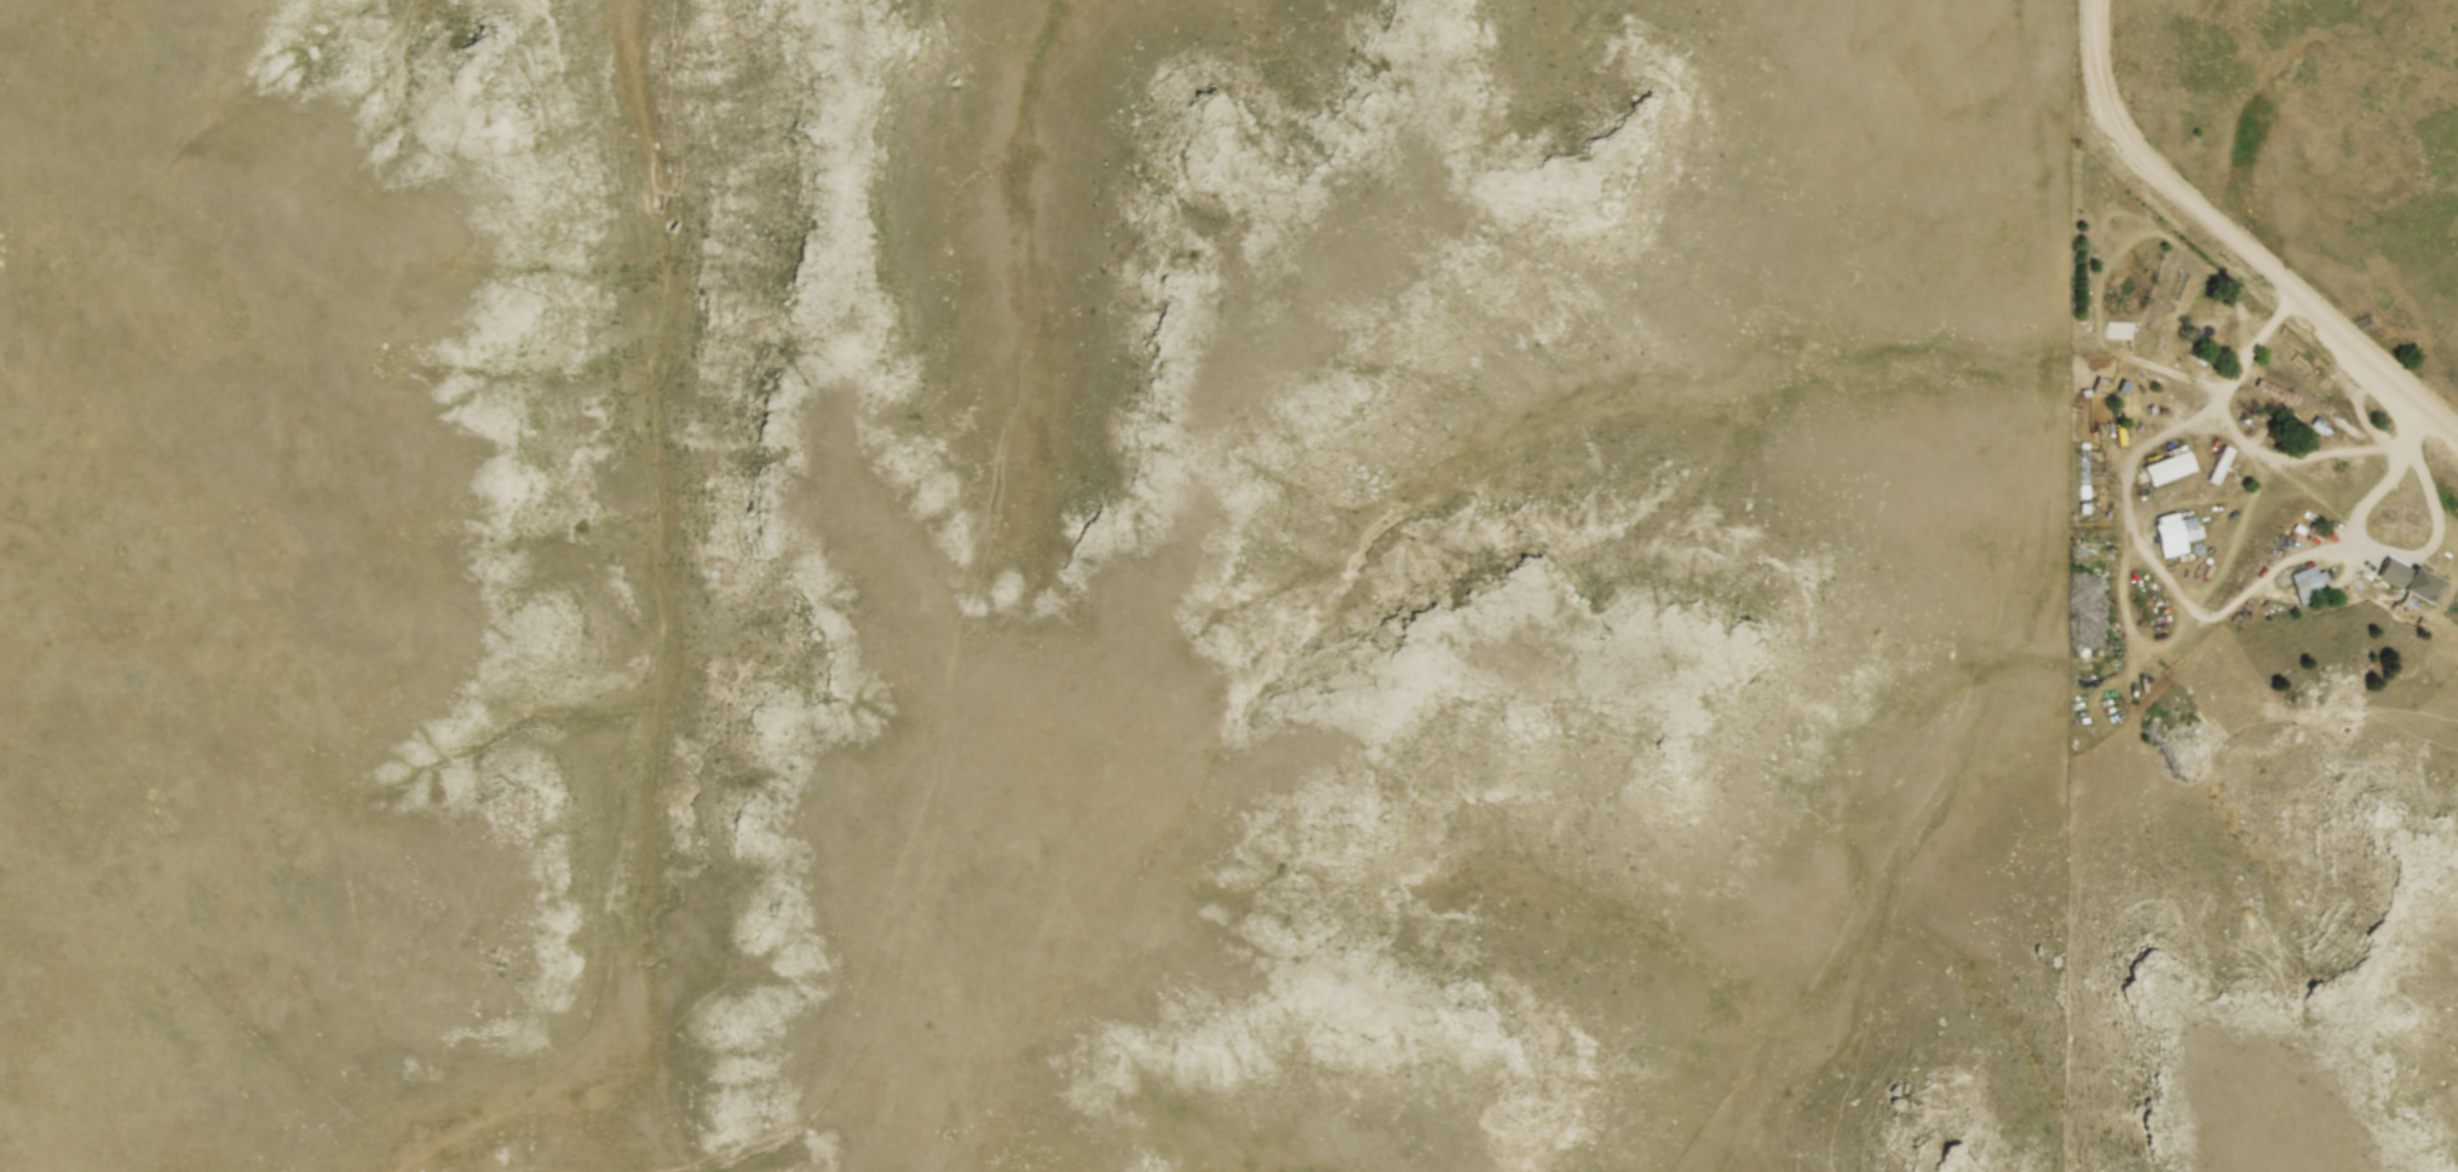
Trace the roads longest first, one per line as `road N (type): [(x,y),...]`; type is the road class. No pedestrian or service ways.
road 1 (tertiary): [(2457,450),(2290,306),(2122,145),(2094,88),(2088,0)]

